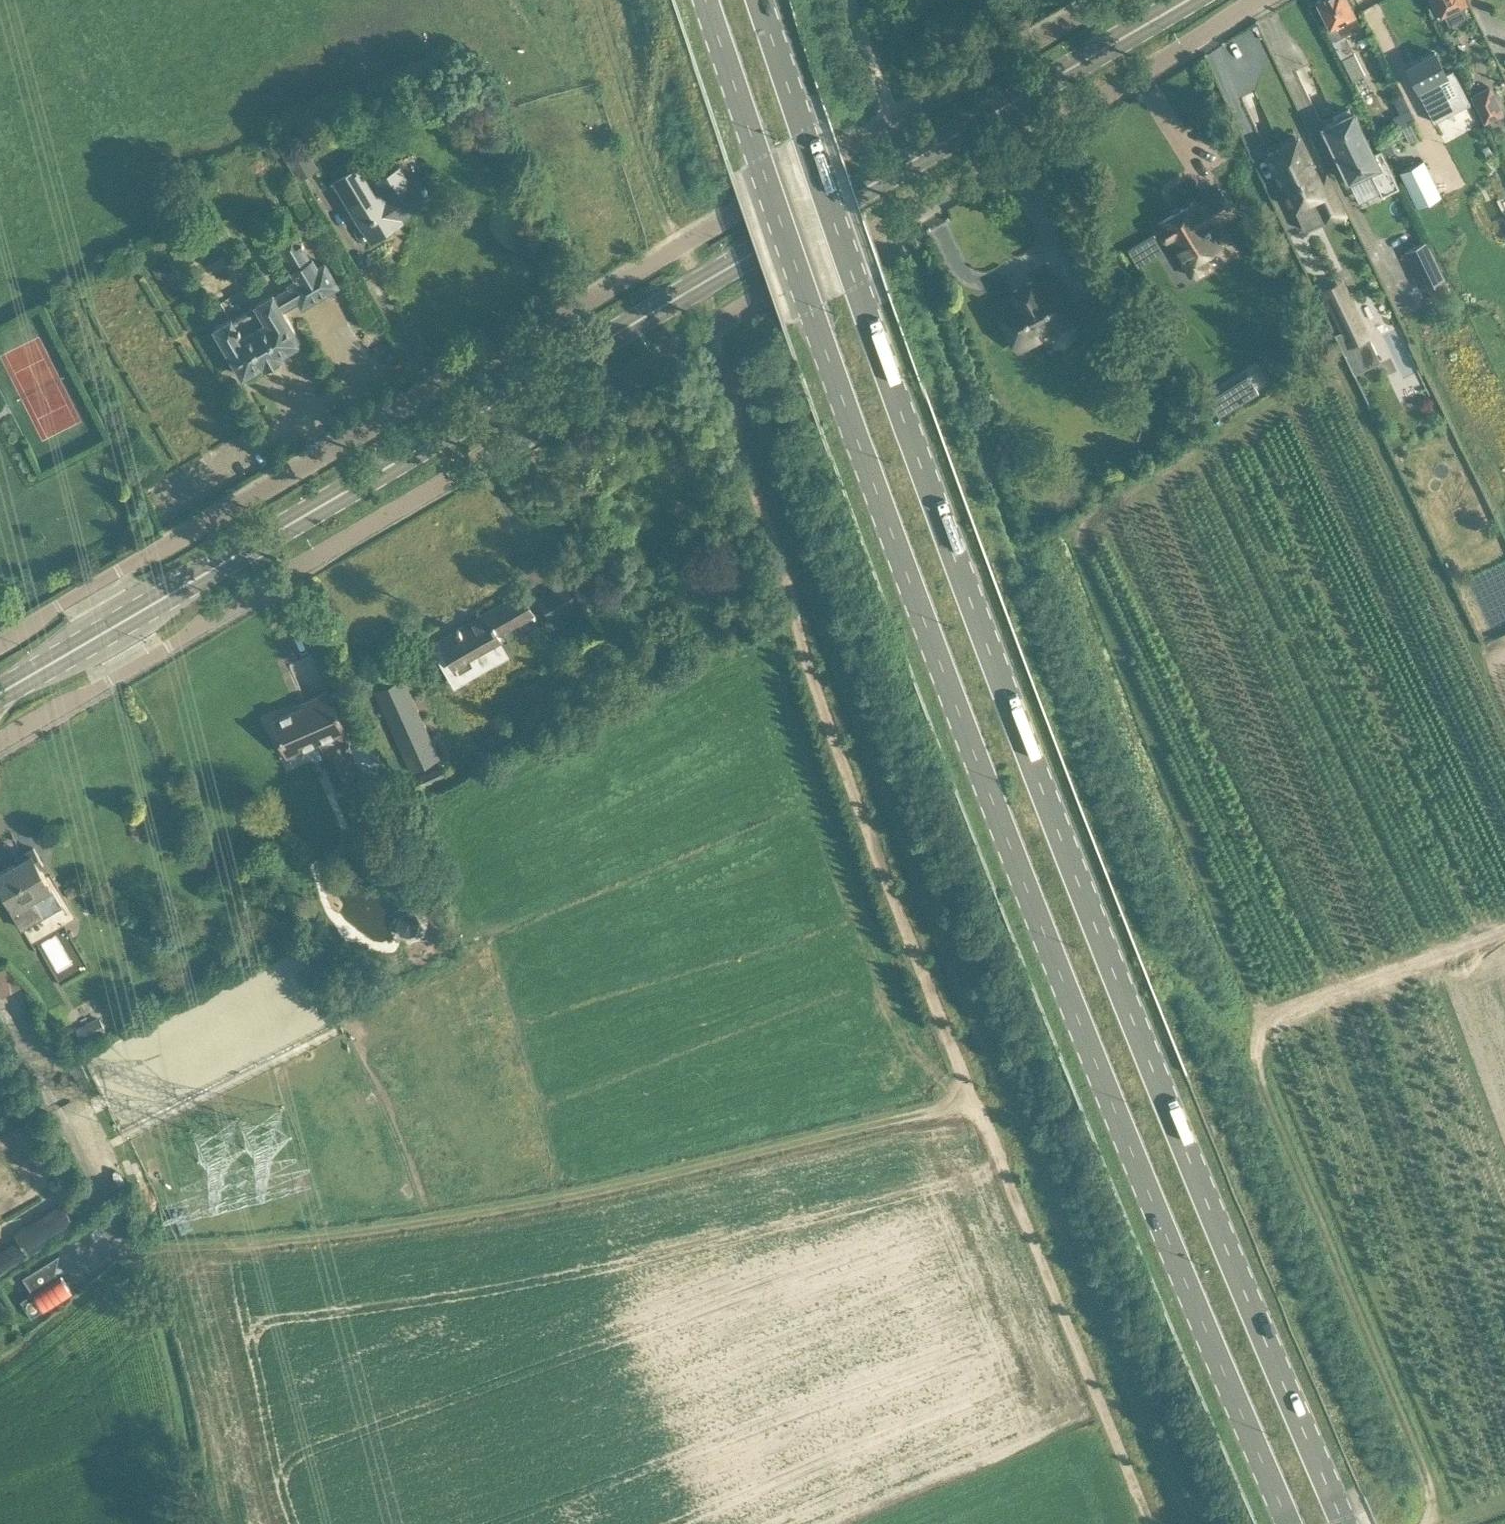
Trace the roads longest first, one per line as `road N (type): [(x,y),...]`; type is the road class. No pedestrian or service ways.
road 1 (primary): [(1345,1523),(1112,971),(858,286),(762,0)]
road 2 (primary): [(707,0),(811,312),(1063,983),(1290,1523)]
road 3 (residential): [(0,743),(1258,0)]
road 4 (secondary): [(0,693),(1190,0)]
road 5 (residential): [(0,644),(1104,0)]
road 6 (track): [(974,1102),(510,1208),(316,1238),(151,1250),(121,1262),(0,1356)]
road 7 (track): [(974,1102),(792,630),(718,414),(720,370),(704,332)]
road 8 (track): [(1504,938),(1258,1027),(1259,1083),(1432,1486),(1428,1523)]
road 9 (track): [(1150,1523),(974,1102)]
road 10 (track): [(594,0),(675,252)]

